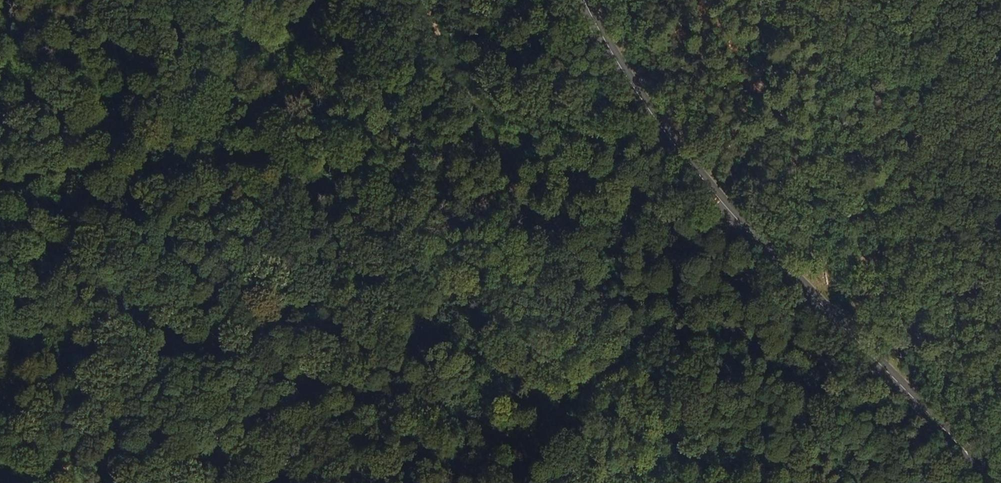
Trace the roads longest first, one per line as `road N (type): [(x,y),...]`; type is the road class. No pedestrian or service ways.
road 1 (track): [(429,0),(521,169),(605,293),(616,328),(597,365),(548,403),(486,419),(254,368),(185,338),(49,248),(0,225)]
road 2 (secondary): [(994,482),(709,201),(580,0)]

